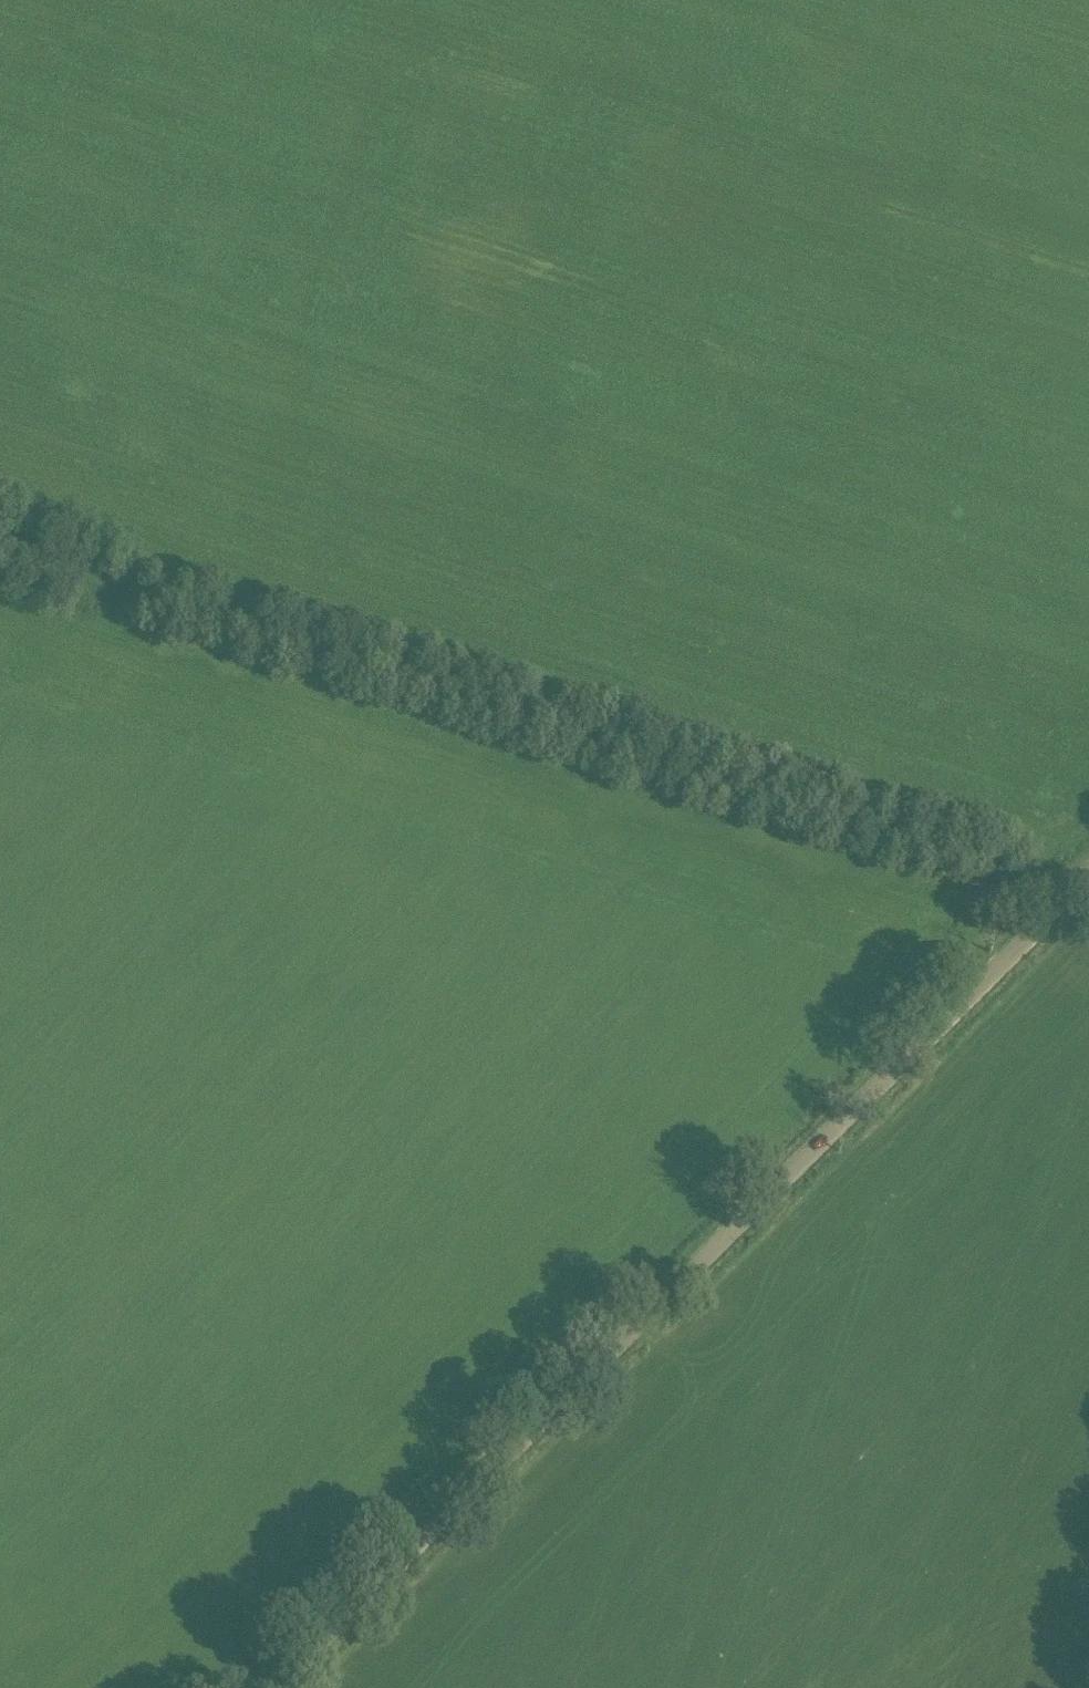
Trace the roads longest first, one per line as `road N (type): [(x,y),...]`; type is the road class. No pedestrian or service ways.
road 1 (tertiary): [(263,1687),(1088,880)]
road 2 (track): [(1079,890),(0,557)]

